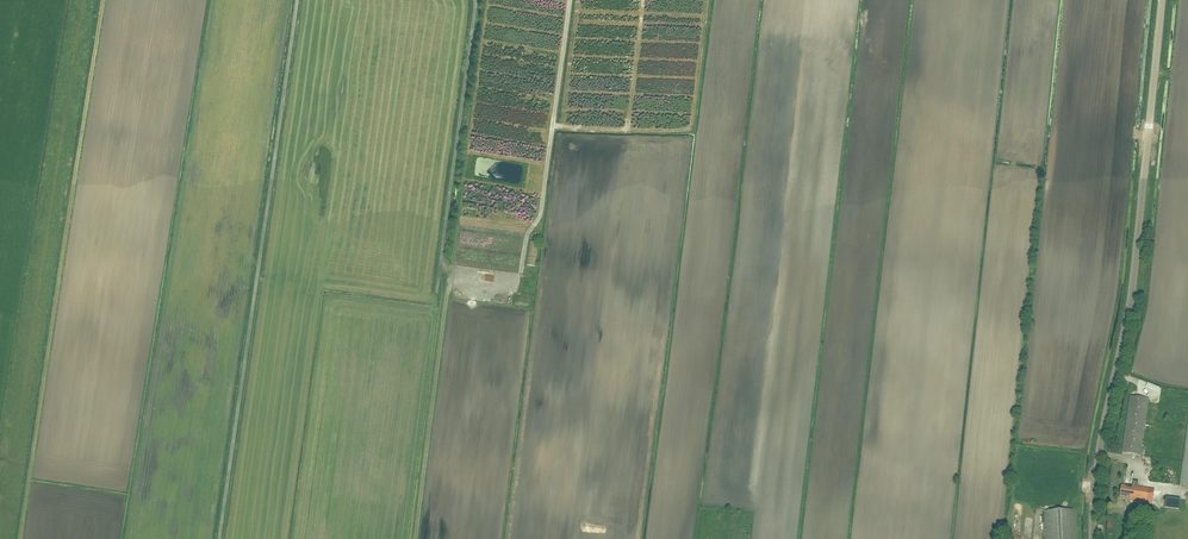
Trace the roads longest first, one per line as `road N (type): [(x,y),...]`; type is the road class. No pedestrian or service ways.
road 1 (track): [(416,538),(450,269),(520,278),(541,209),(569,0)]
road 2 (unclassified): [(219,538),(298,0)]
road 3 (unclassified): [(1093,538),(1099,444),(1130,300),(1161,0)]
road 4 (unclassified): [(476,0),(436,293)]

